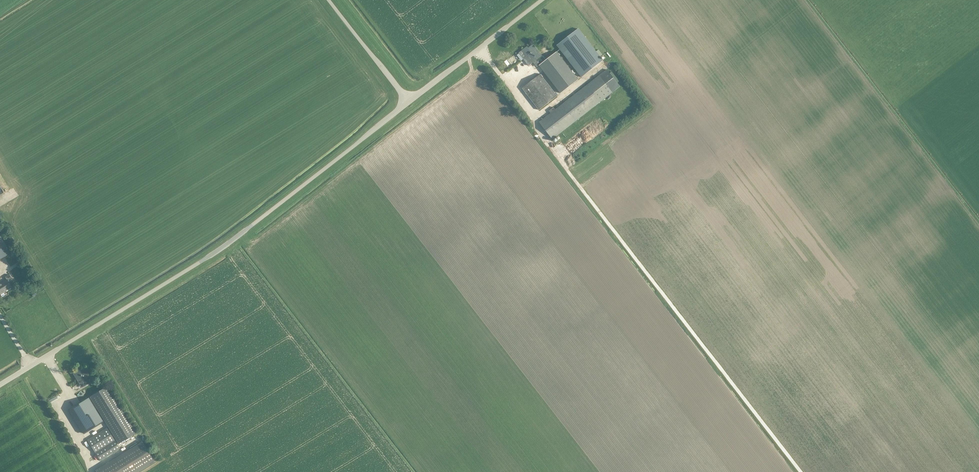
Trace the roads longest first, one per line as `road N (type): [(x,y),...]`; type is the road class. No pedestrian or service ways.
road 1 (unclassified): [(0,381),(213,252),(407,102)]
road 2 (unclassified): [(407,102),(542,0)]
road 3 (unclassified): [(407,102),(328,0)]

